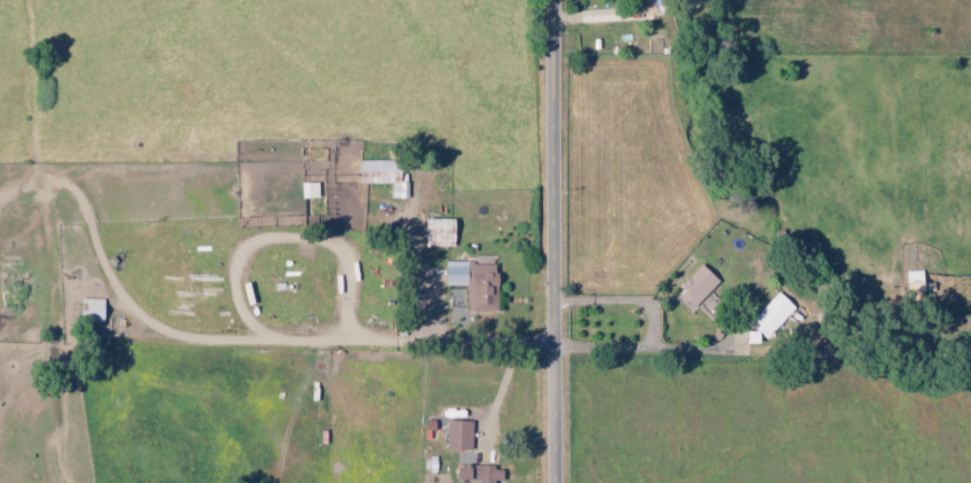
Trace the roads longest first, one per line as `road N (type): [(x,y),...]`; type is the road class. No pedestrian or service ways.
road 1 (tertiary): [(556,0),(559,482)]
road 2 (residential): [(406,226),(437,326),(455,343),(754,350)]

